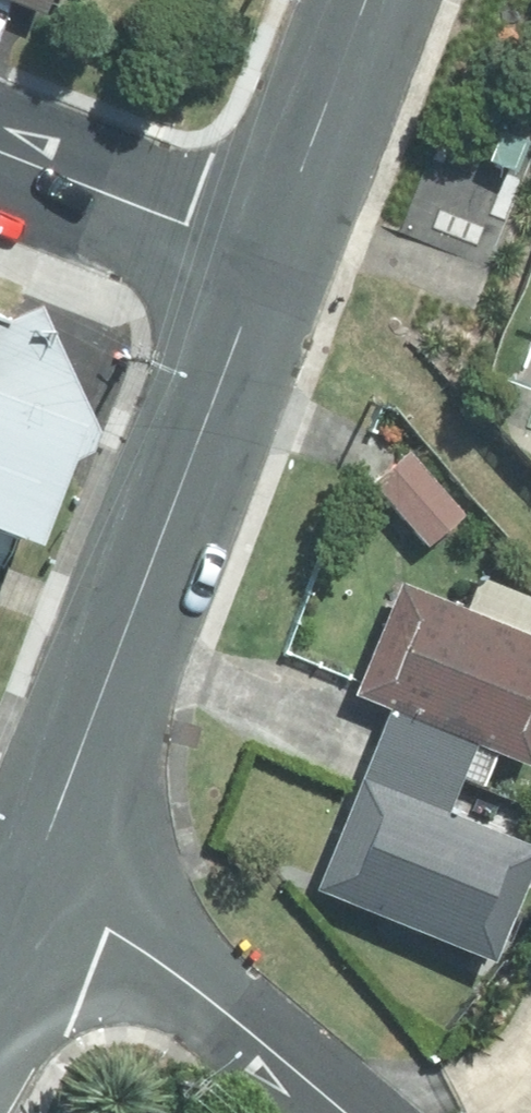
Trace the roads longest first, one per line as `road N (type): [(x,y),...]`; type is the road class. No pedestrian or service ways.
road 1 (residential): [(263,257),(8,929)]
road 2 (residential): [(8,929),(111,942),(167,971),(340,1112)]
road 3 (residential): [(0,152),(263,257)]
road 4 (residential): [(362,0),(263,257)]

